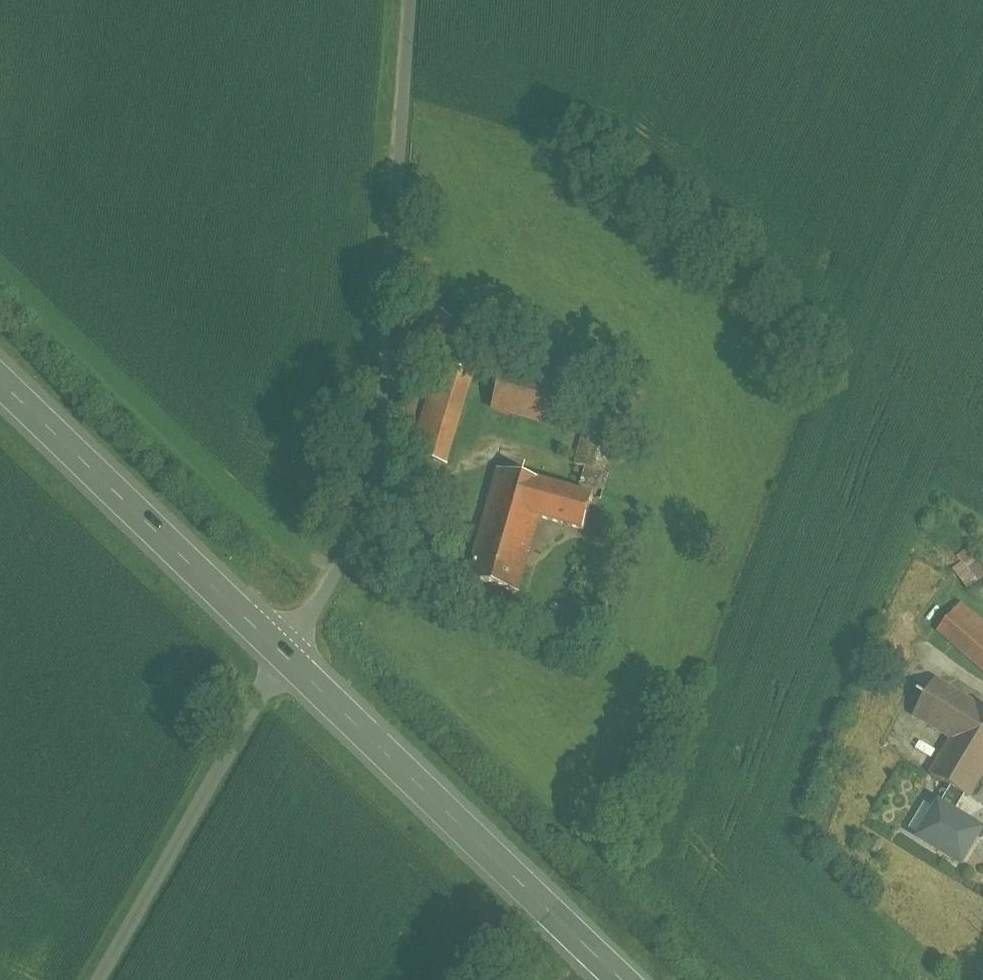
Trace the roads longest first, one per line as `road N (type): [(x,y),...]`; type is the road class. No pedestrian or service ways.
road 1 (residential): [(412,0),(384,400),(368,512),(277,649)]
road 2 (secondary): [(277,649),(623,979)]
road 3 (secondary): [(0,382),(277,649)]

